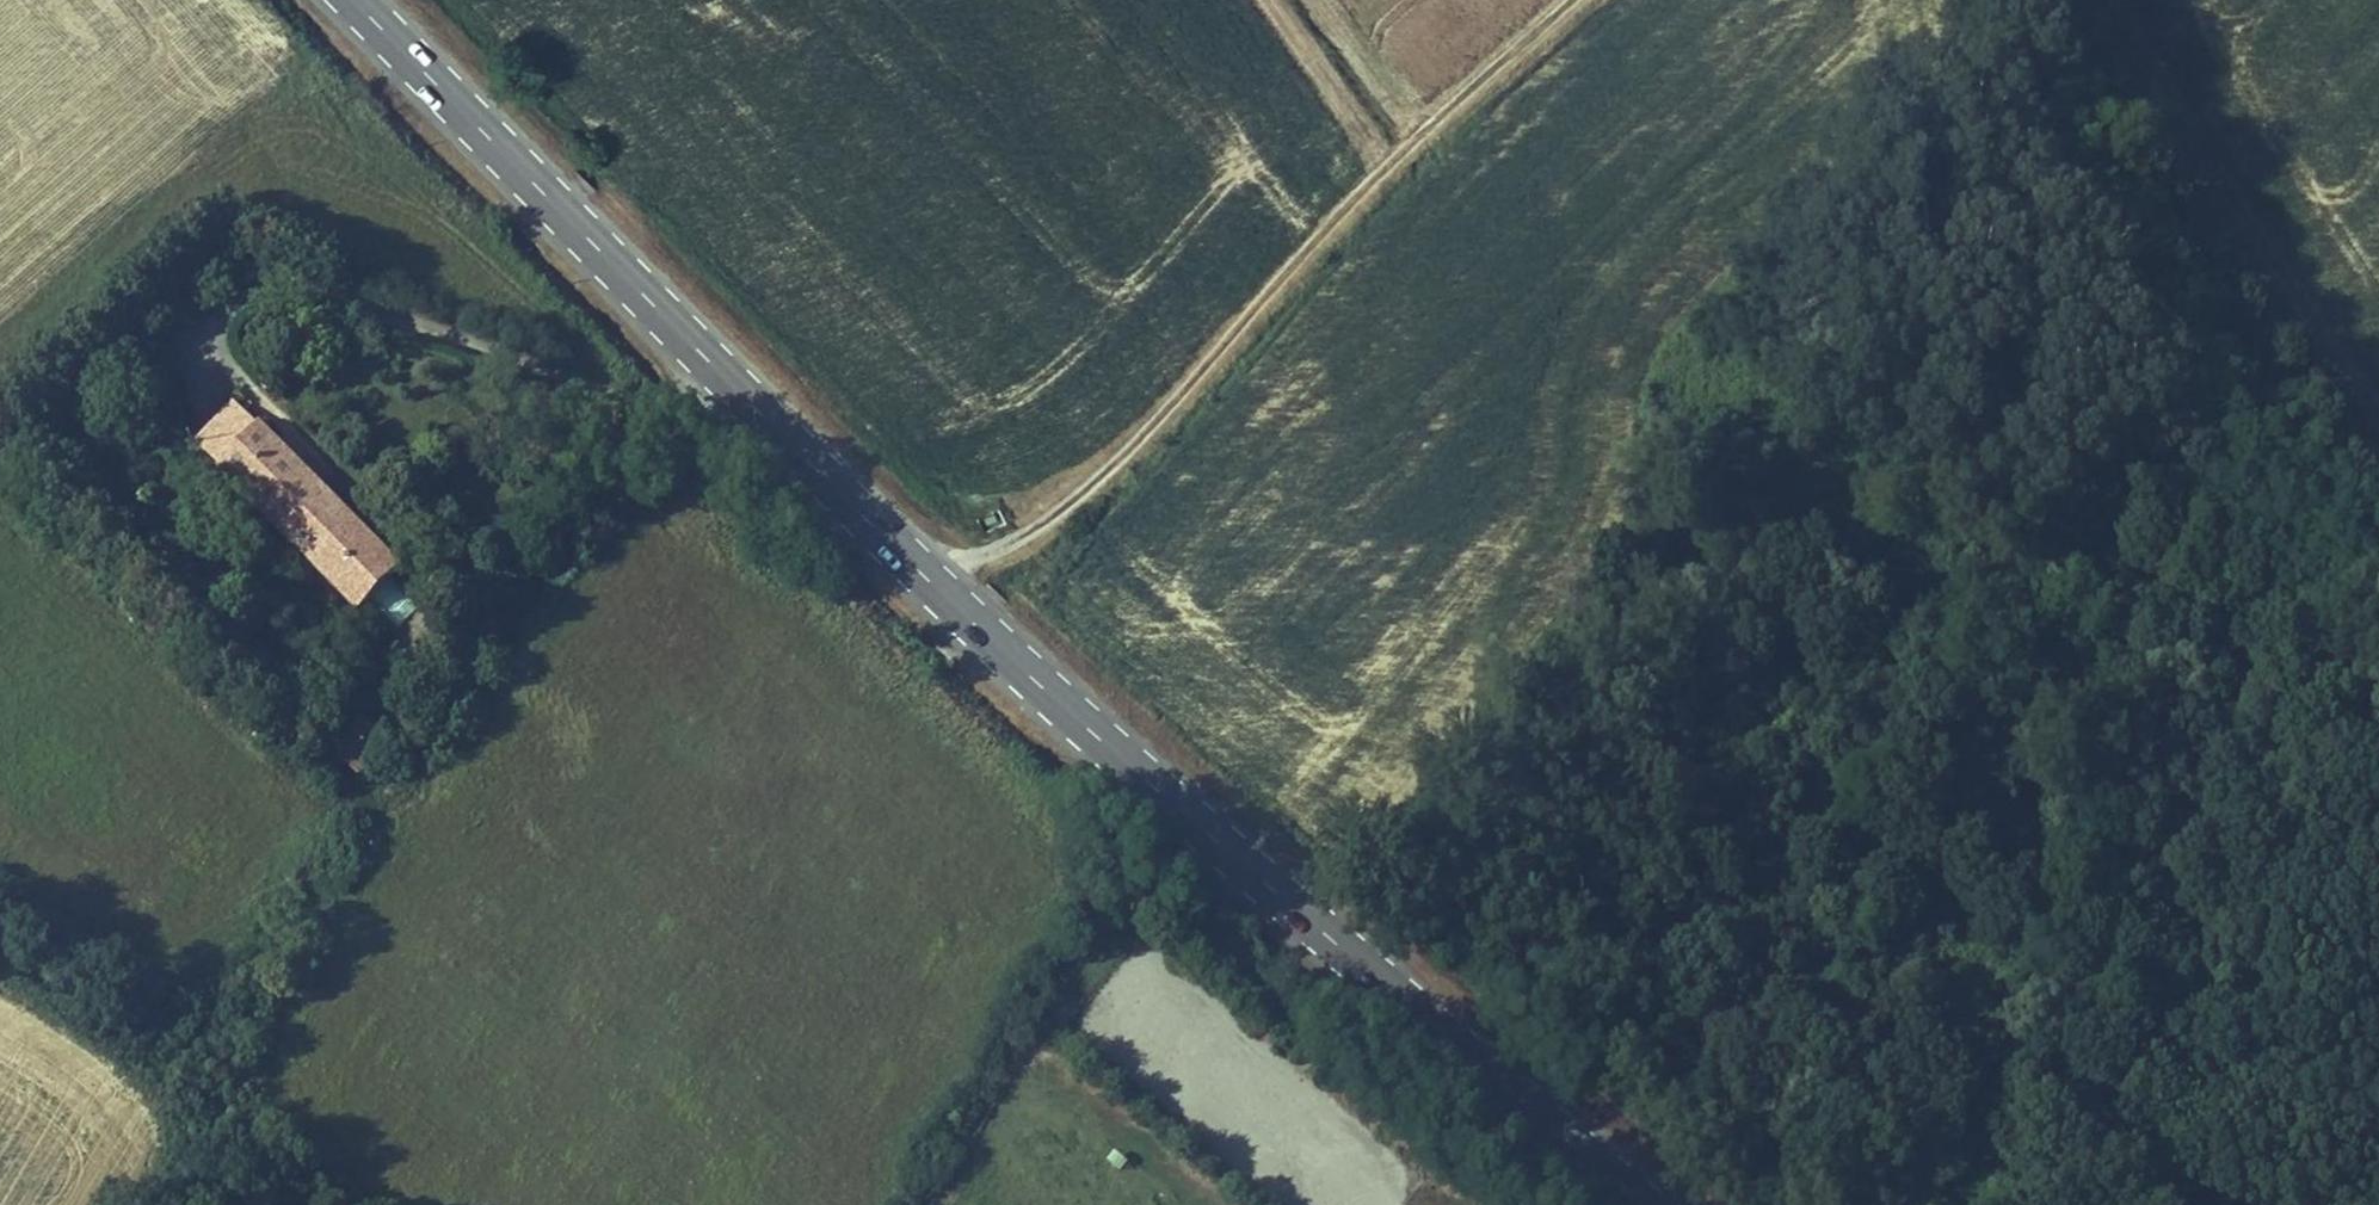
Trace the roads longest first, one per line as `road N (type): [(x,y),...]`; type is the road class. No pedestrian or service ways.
road 1 (primary): [(1665,1204),(923,580),(362,0)]
road 2 (track): [(923,580),(995,553),(1112,468),(1595,0)]

